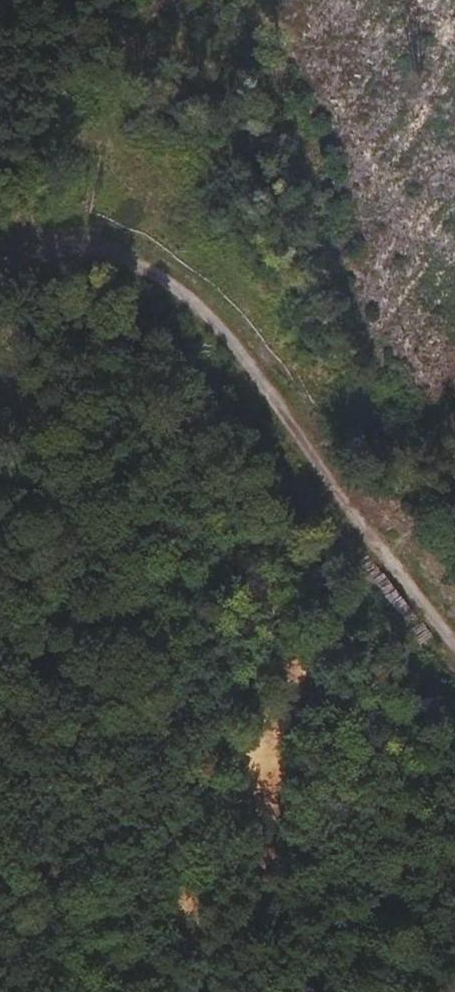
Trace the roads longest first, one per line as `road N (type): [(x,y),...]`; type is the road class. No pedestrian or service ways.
road 1 (track): [(0,281),(65,245),(133,254),(217,314),(398,562)]

